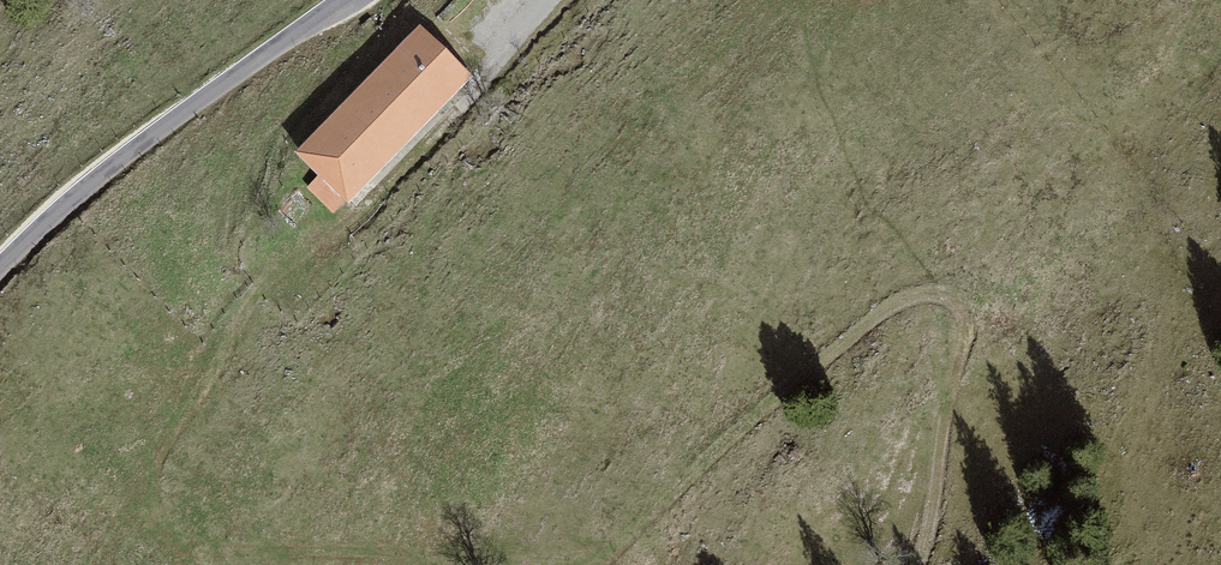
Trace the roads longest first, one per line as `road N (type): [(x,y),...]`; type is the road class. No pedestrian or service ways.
road 1 (track): [(460,564),(386,553),(203,550),(166,532),(151,481),(248,303),(277,273),(353,224),(483,87),(502,52)]
road 2 (track): [(937,296),(894,306),(861,332),(692,474),(602,564)]
road 3 (tertiary): [(340,0),(110,167),(0,268)]
road 4 (track): [(918,564),(964,344),(956,307),(937,296)]

